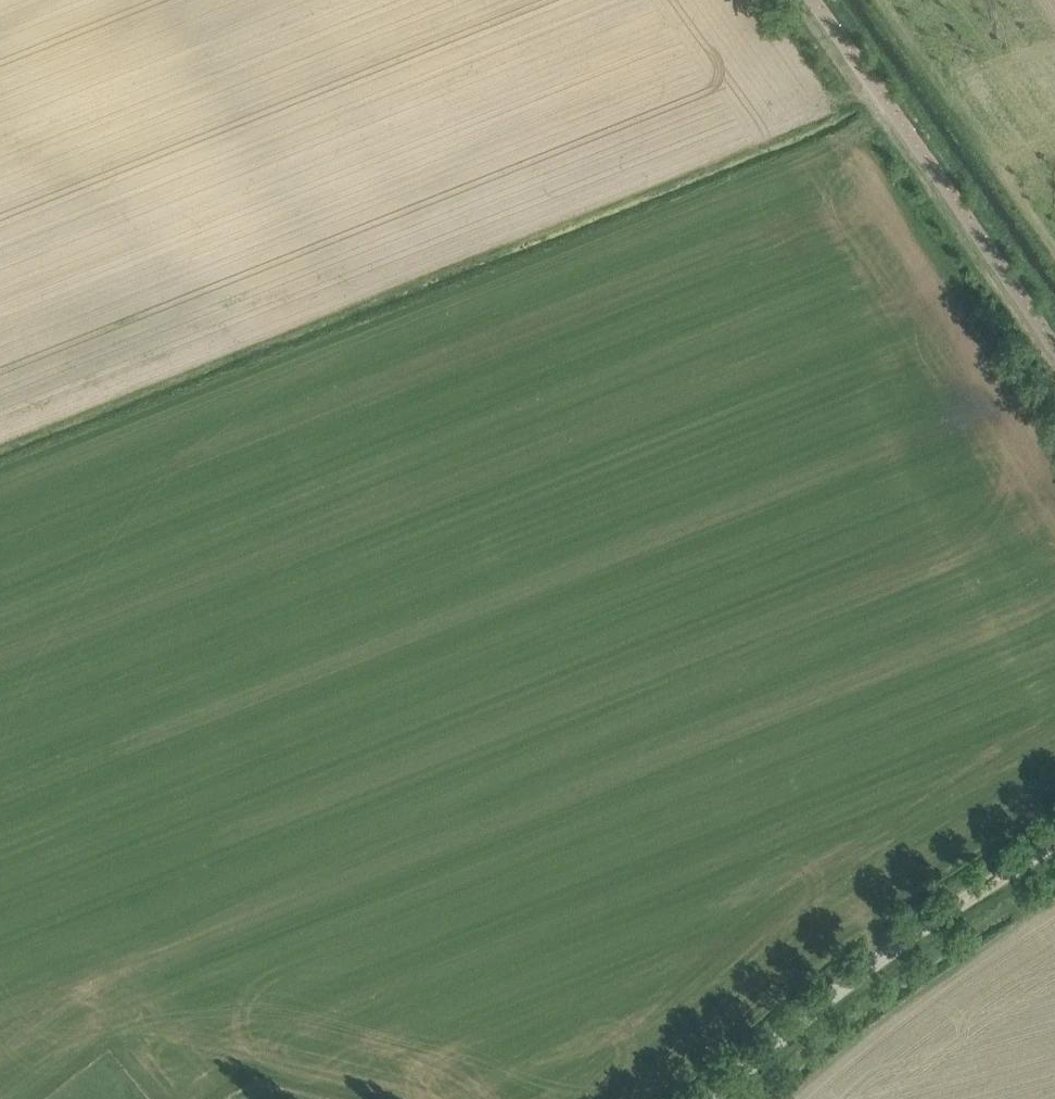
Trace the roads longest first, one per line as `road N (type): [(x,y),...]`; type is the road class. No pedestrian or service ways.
road 1 (unclassified): [(717,1098),(851,982),(1054,842)]

